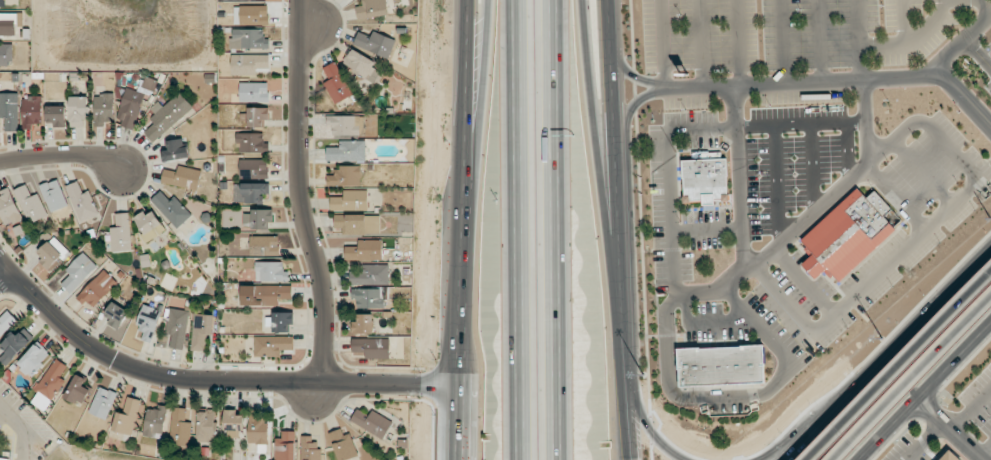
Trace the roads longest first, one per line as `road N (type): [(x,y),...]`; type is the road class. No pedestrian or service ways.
road 1 (motorway): [(514,0),(517,459)]
road 2 (motorway): [(558,459),(556,0)]
road 3 (residential): [(316,383),(325,315),(297,186),(298,0)]
road 4 (residential): [(0,261),(115,362),(176,380),(316,383)]
road 5 (motorway): [(624,302),(588,0)]
road 6 (secondary): [(624,302),(610,0)]
road 7 (secondary): [(990,251),(778,459)]
road 8 (motorway): [(990,274),(808,459)]
road 9 (motorway): [(492,0),(483,136),(464,254)]
road 10 (secondary): [(469,0),(464,254)]
road 11 (motorway): [(833,459),(990,299)]
road 12 (secondary): [(464,254),(460,459)]
road 13 (secondary): [(858,459),(990,322)]
road 14 (secondary): [(633,459),(624,302)]
road 15 (residential): [(316,383),(463,384)]
road 16 (residential): [(0,163),(77,155),(120,168)]

